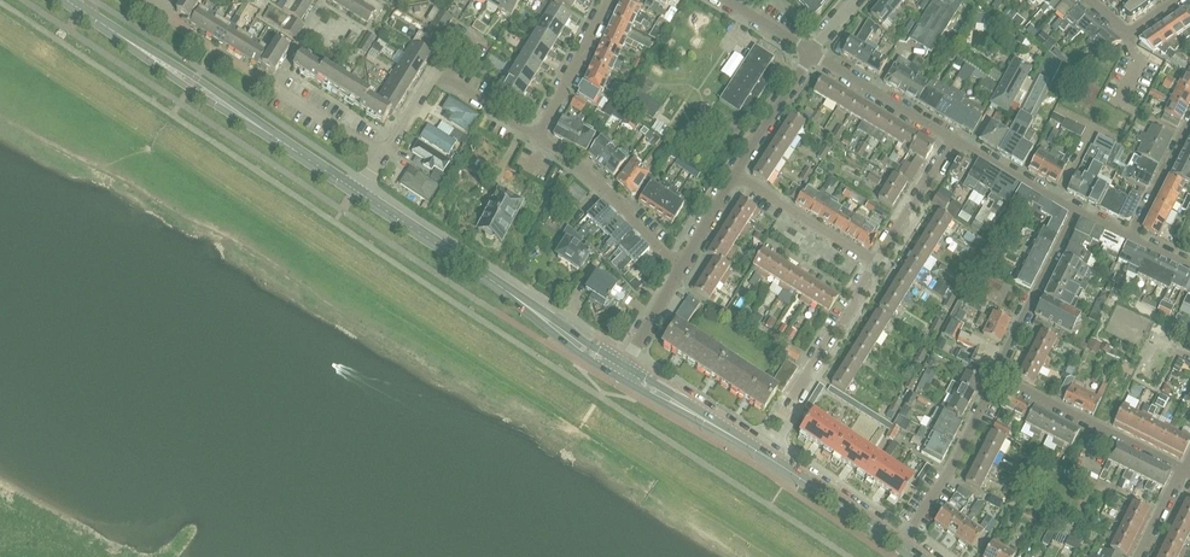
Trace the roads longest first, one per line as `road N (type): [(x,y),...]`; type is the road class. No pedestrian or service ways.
road 1 (tertiary): [(900,545),(621,370)]
road 2 (tertiary): [(355,190),(80,9)]
road 3 (tertiary): [(621,370),(355,190)]
road 4 (residential): [(900,545),(959,454),(996,374)]
road 5 (residential): [(680,268),(575,161),(538,136)]
road 6 (residential): [(775,421),(875,262)]
road 7 (residential): [(996,374),(1076,209)]
road 8 (residential): [(955,139),(812,53)]
road 9 (residential): [(875,262),(734,173)]
road 10 (residential): [(538,136),(608,0)]
road 11 (residential): [(875,262),(955,139)]
road 12 (residential): [(734,173),(812,53)]
road 13 (residential): [(1076,209),(955,139)]
road 14 (residential): [(1130,235),(1189,115)]
road 15 (residential): [(384,155),(271,85)]
road 16 (residential): [(1104,428),(996,374)]

